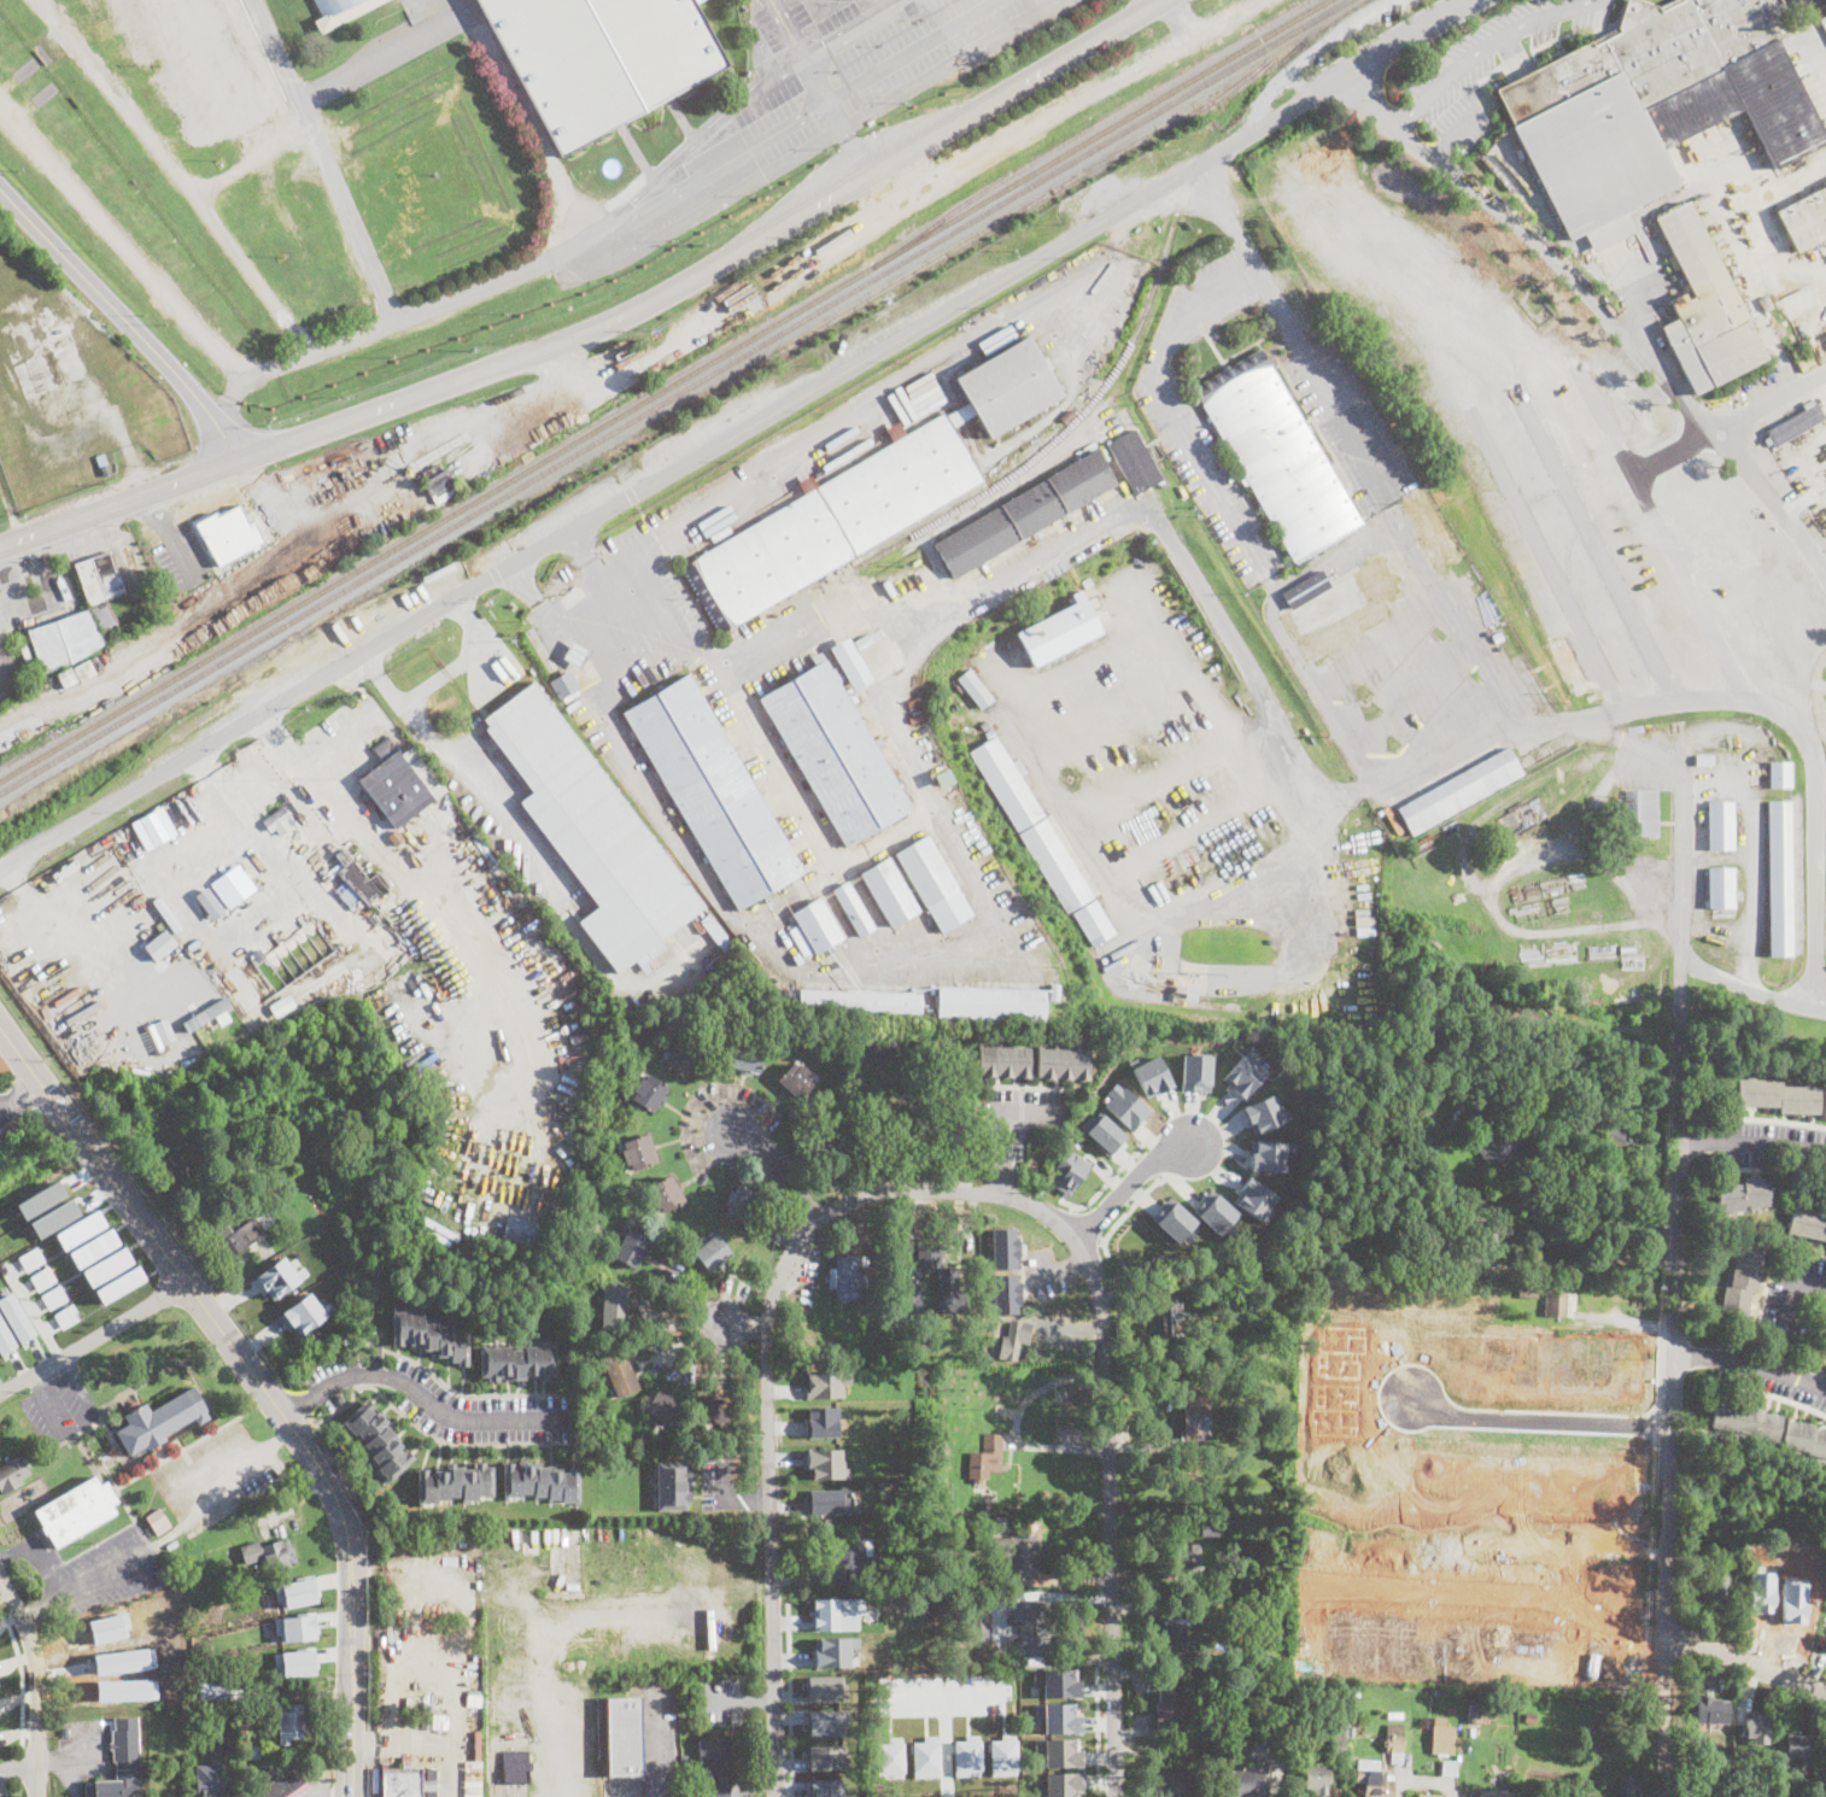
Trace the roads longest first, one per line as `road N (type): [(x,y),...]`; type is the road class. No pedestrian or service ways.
road 1 (tertiary): [(1470,0),(0,871)]
road 2 (residential): [(773,1796),(768,1287),(813,1219),(896,1189),(1016,1198),(1060,1219),(1078,1241),(1096,1289),(1105,1319),(1115,1796)]
road 3 (primary): [(0,545),(593,330),(747,251),(1160,0)]
road 4 (tertiary): [(0,1025),(333,1488),(350,1567),(348,1796)]
road 5 (residential): [(1679,1044),(1664,1796)]
road 6 (residential): [(242,457),(140,335),(0,195)]
road 7 (residential): [(1672,1635),(1564,1609),(1339,1587)]
road 8 (residential): [(286,1417),(344,1376),(365,1371),(402,1379),(452,1420),(558,1420)]
road 9 (residential): [(1674,1432),(1418,1415),(1405,1398)]
road 10 (residential): [(0,1578),(41,1686),(41,1796)]
road 11 (residential): [(183,1282),(0,1392)]
road 12 (residential): [(1825,1695),(1672,1635)]
road 13 (residential): [(1825,1392),(1738,1360),(1675,1357)]
road 14 (residential): [(1078,1241),(1149,1161),(1194,1143)]
road 15 (residential): [(1679,1145),(1769,1143),(1825,1153)]
road 16 (residential): [(999,1195),(1003,1110),(1055,1111)]
road 17 (residential): [(813,1219),(737,1125)]

